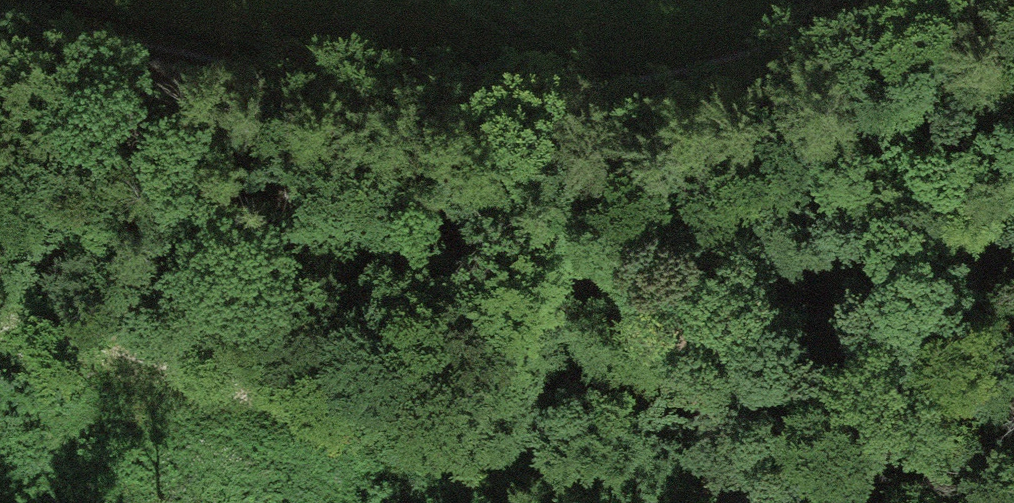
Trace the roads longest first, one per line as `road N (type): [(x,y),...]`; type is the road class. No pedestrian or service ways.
road 1 (track): [(0,15),(383,93),(653,86),(942,0)]
road 2 (track): [(740,502),(485,434),(242,406),(0,331)]

